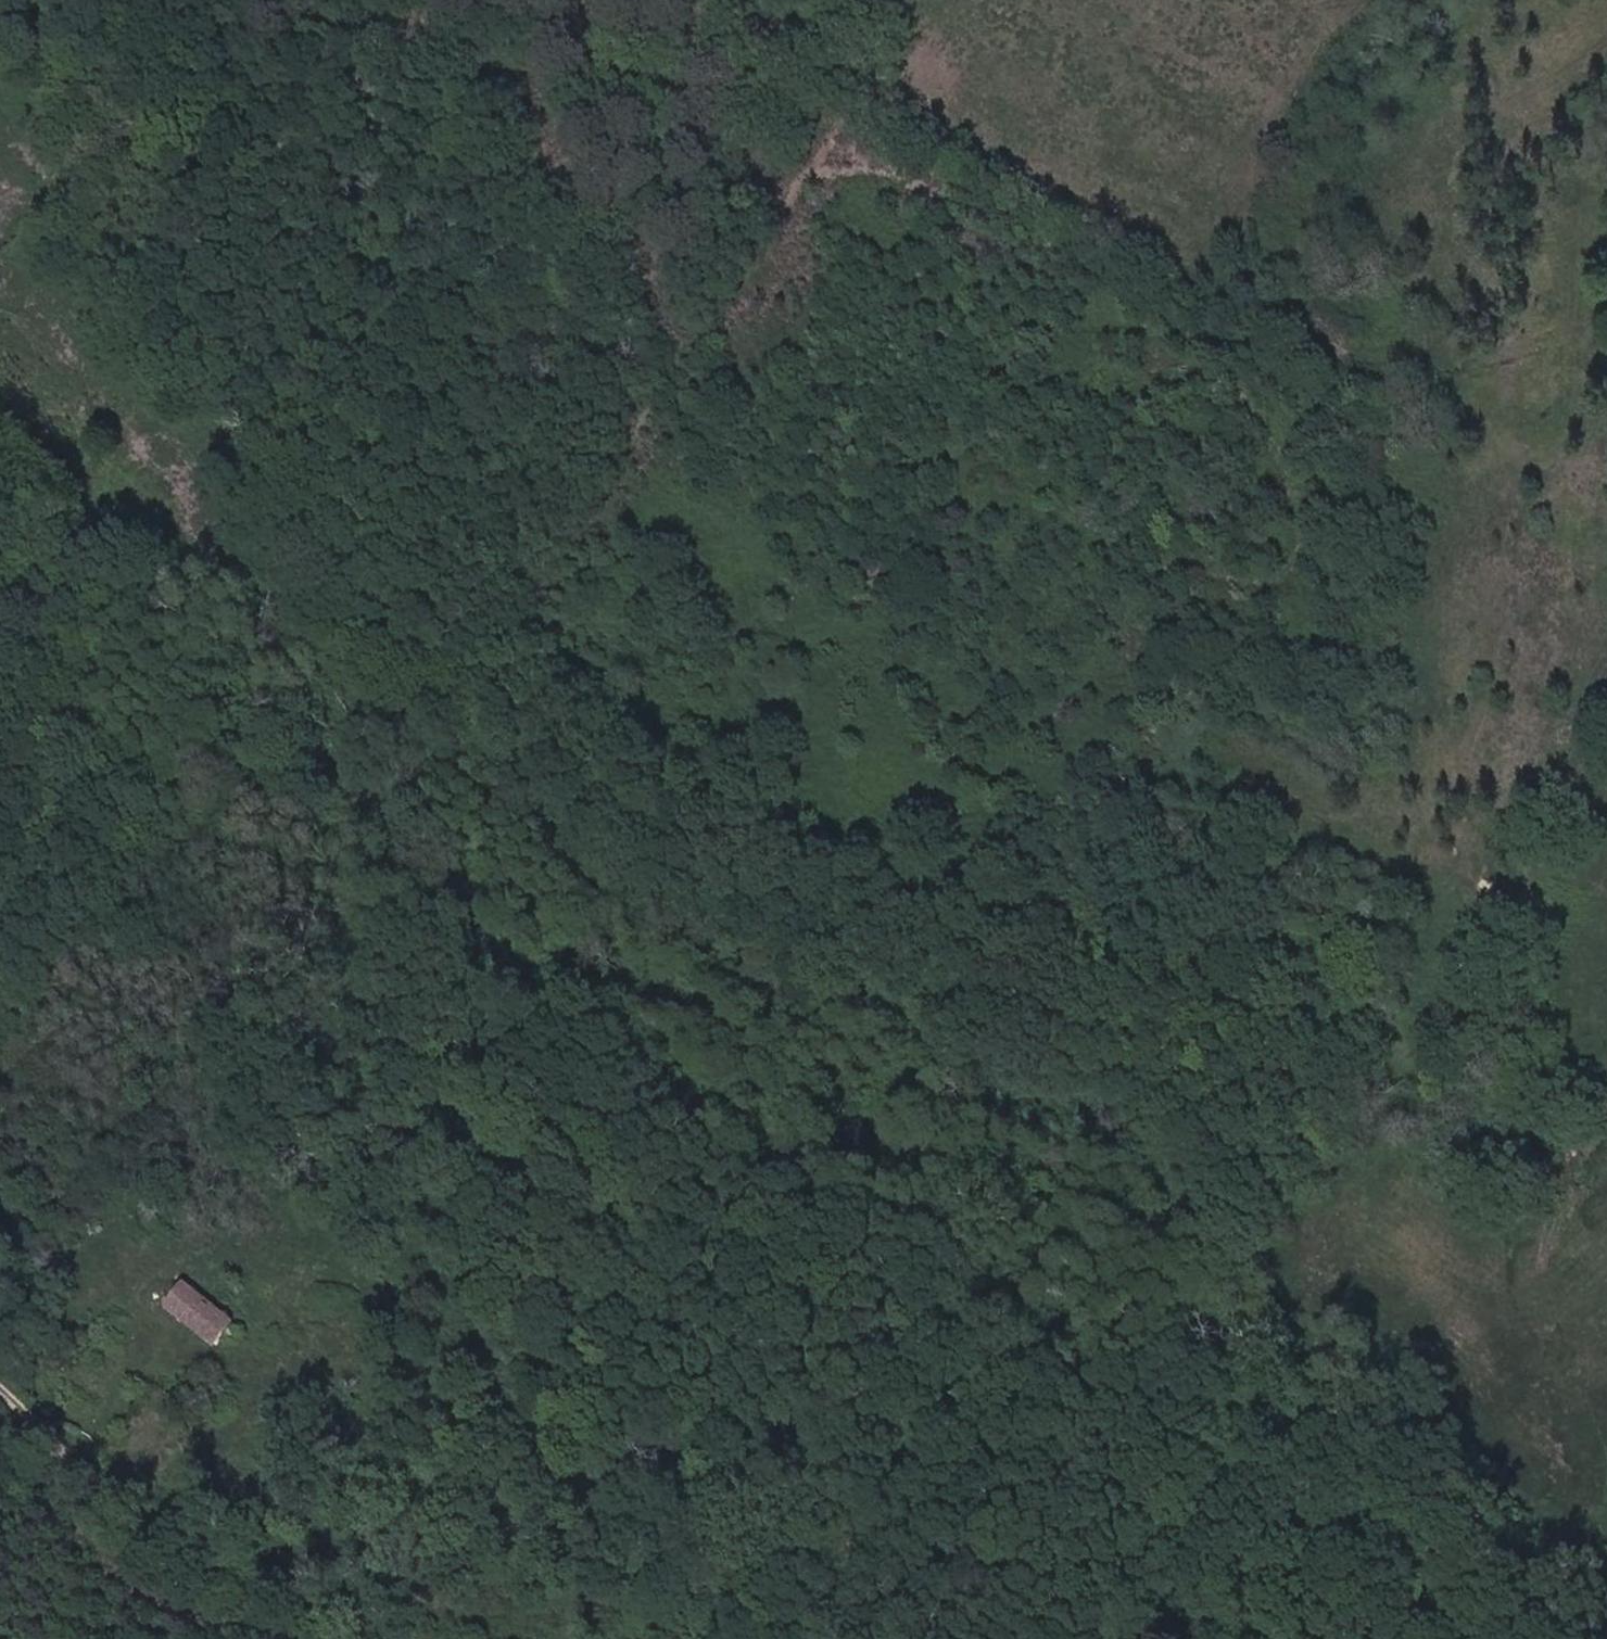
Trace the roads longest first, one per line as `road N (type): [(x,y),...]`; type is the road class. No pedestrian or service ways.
road 1 (track): [(0,1390),(178,1540),(402,1638)]

